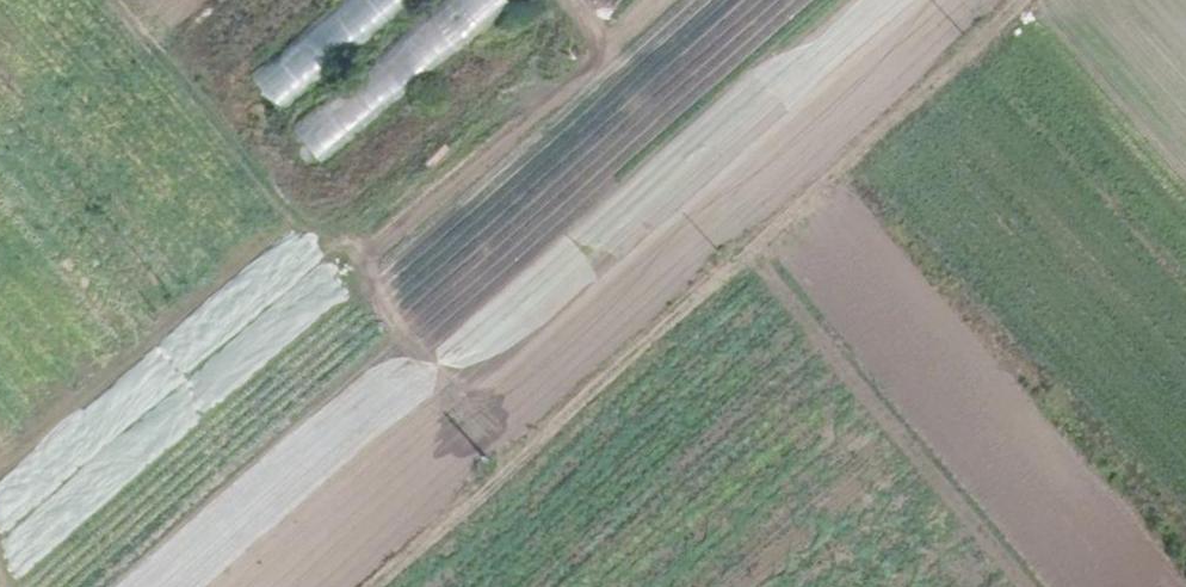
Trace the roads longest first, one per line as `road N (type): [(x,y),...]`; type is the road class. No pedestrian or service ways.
road 1 (track): [(1026,0),(375,586)]

